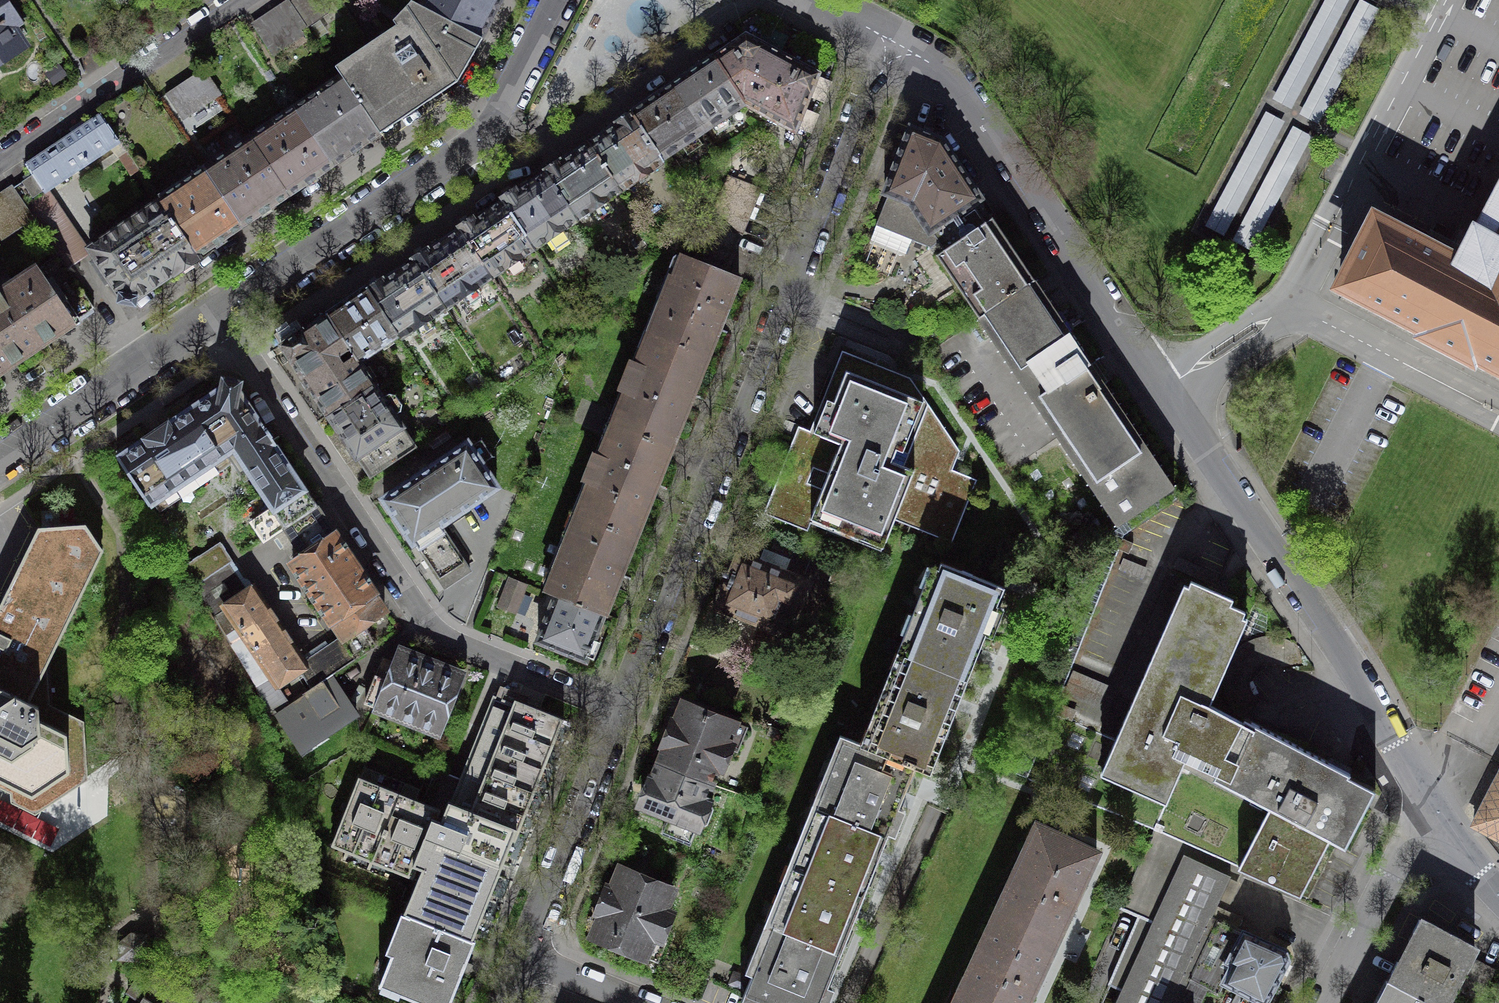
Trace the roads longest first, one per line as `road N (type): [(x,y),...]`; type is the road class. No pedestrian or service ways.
road 1 (residential): [(1428,806),(952,85),(888,40)]
road 2 (residential): [(888,40),(620,709)]
road 3 (residential): [(217,315),(432,631),(620,709)]
road 4 (residential): [(556,0),(483,134),(217,315)]
road 5 (residential): [(0,162),(240,0)]
road 6 (residential): [(620,709),(525,957)]
road 7 (residential): [(217,315),(0,460)]
road 8 (residential): [(1324,1002),(1428,806)]
road 9 (residential): [(525,957),(639,1002)]

